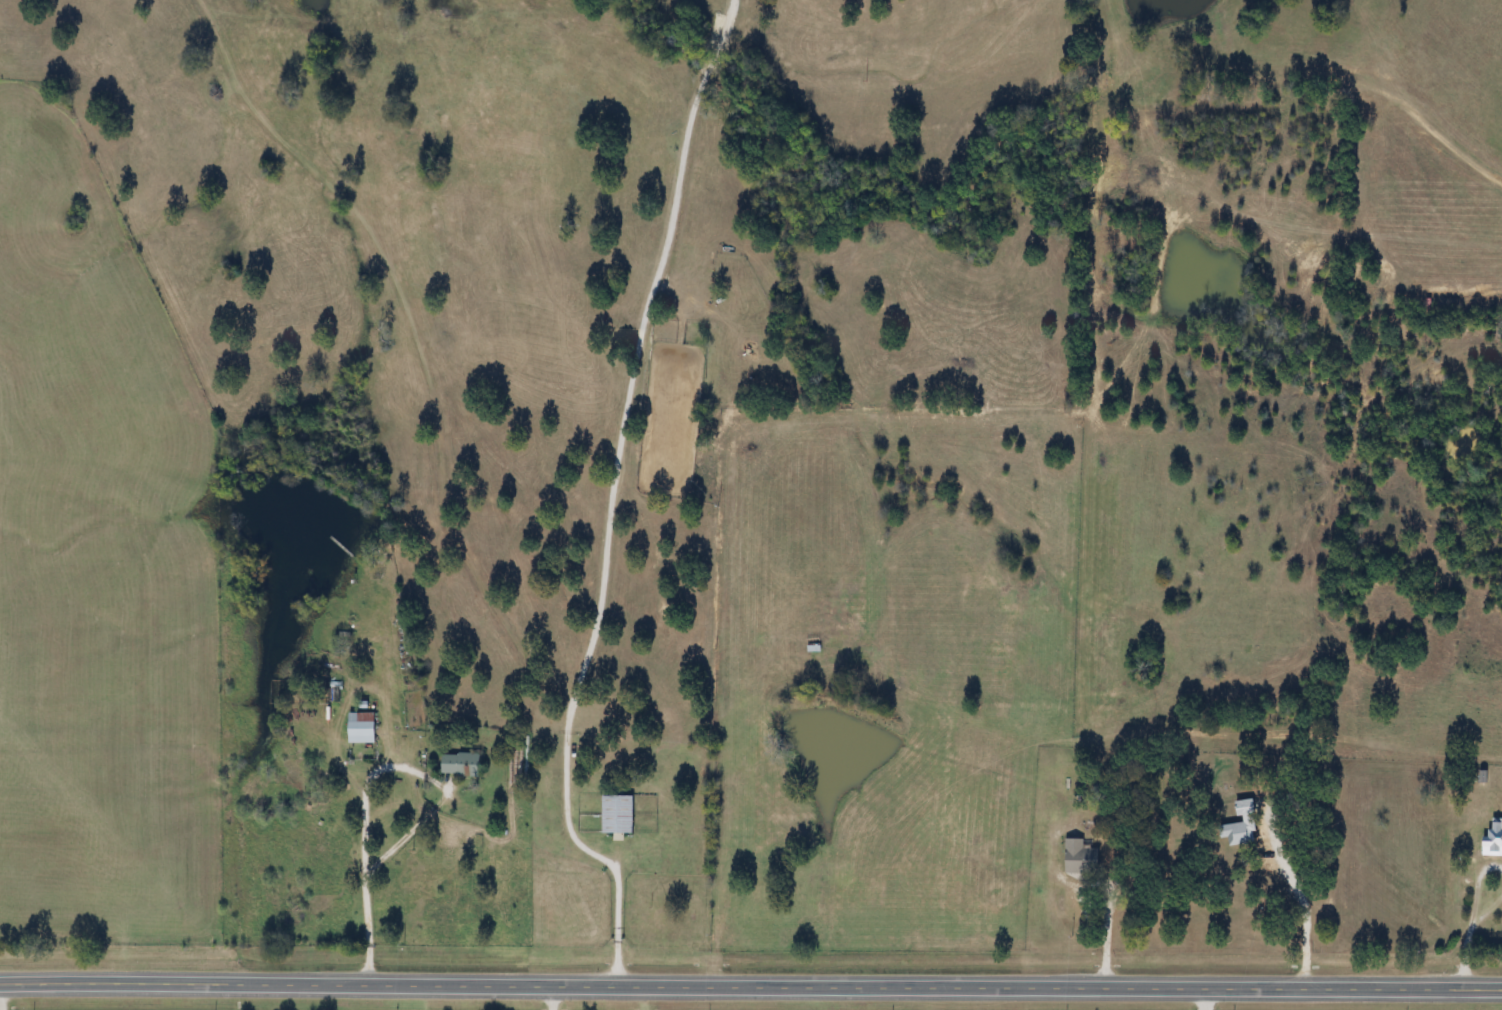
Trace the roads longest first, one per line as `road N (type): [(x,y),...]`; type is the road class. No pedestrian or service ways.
road 1 (tertiary): [(0,988),(1501,990)]

